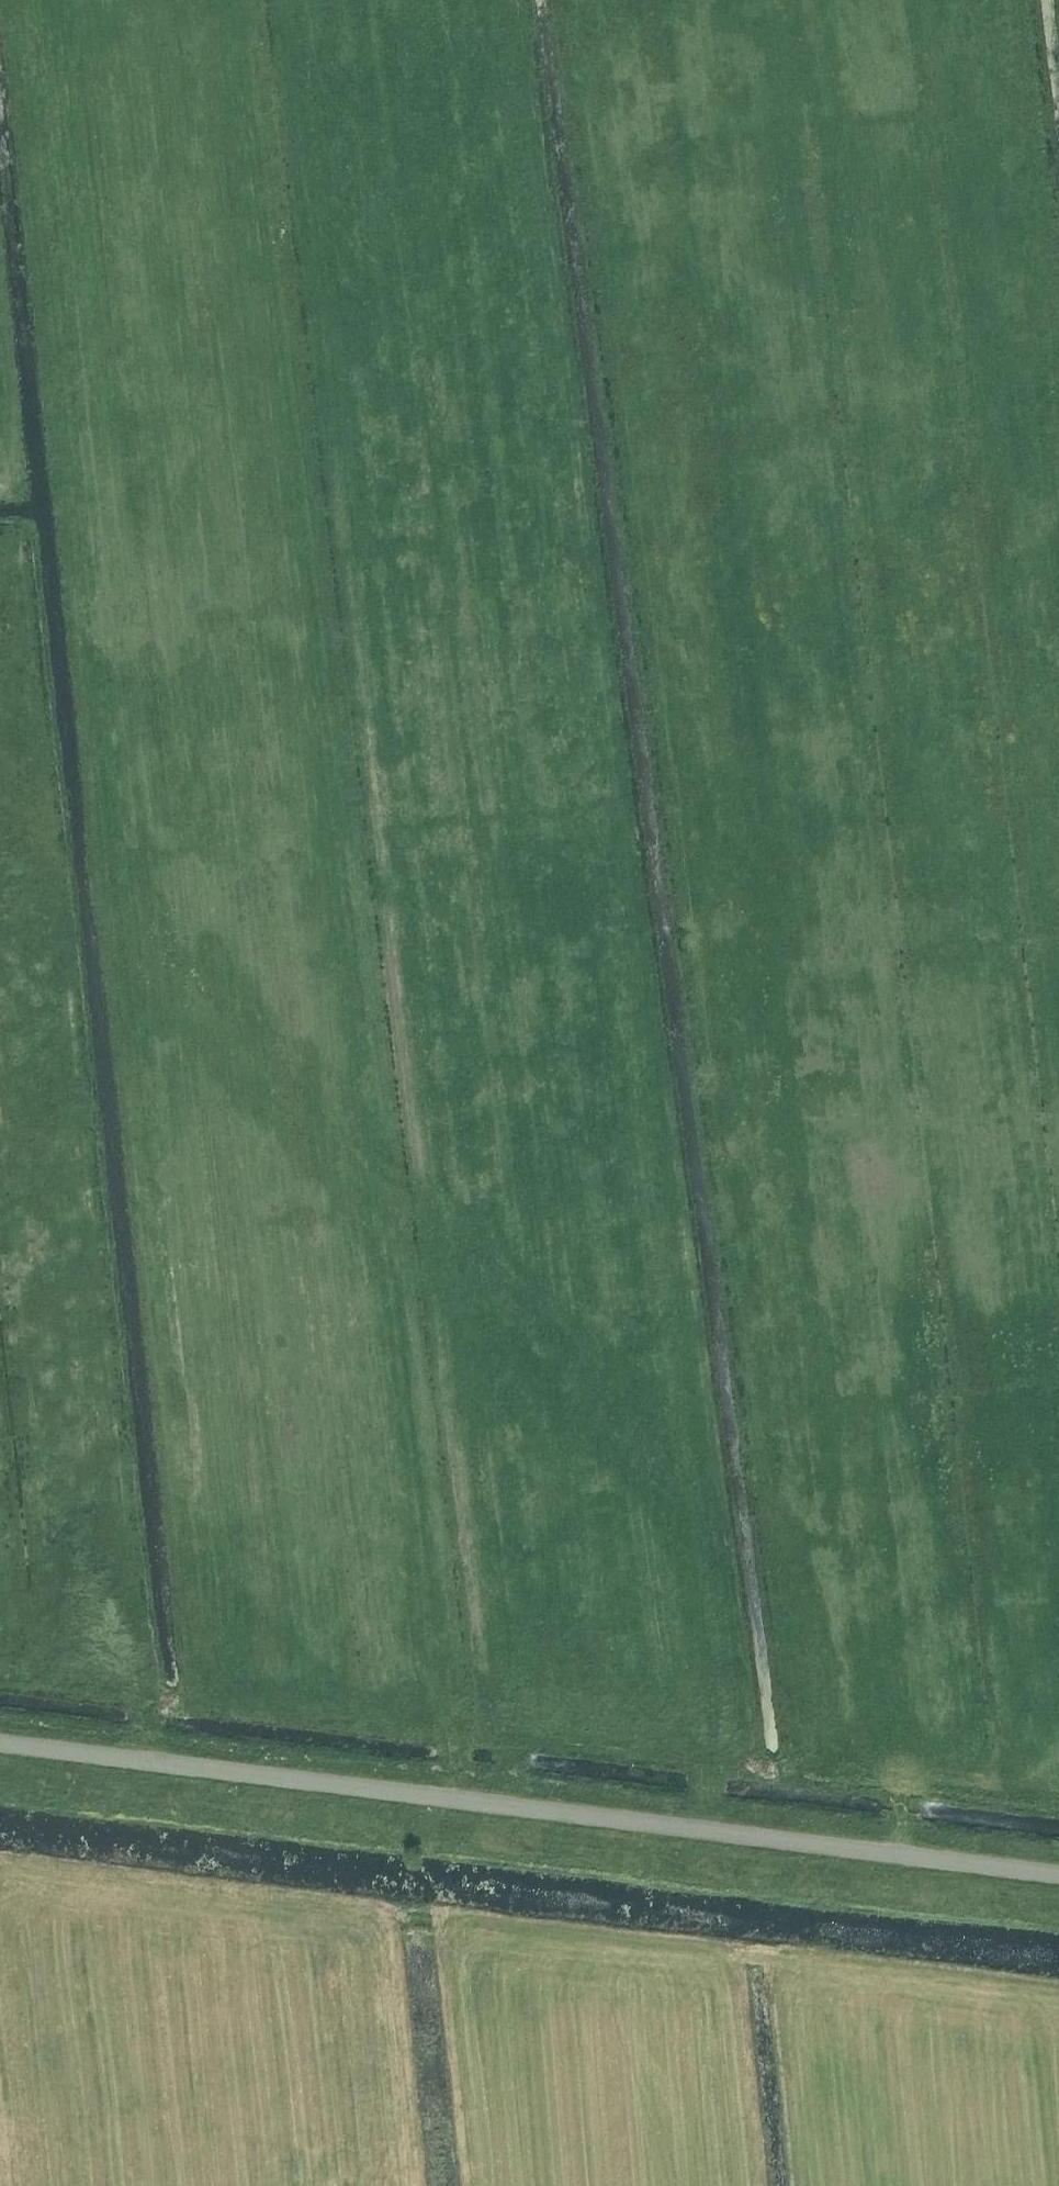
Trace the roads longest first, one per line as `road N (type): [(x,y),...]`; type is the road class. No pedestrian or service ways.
road 1 (unclassified): [(0,1748),(1058,1881)]

